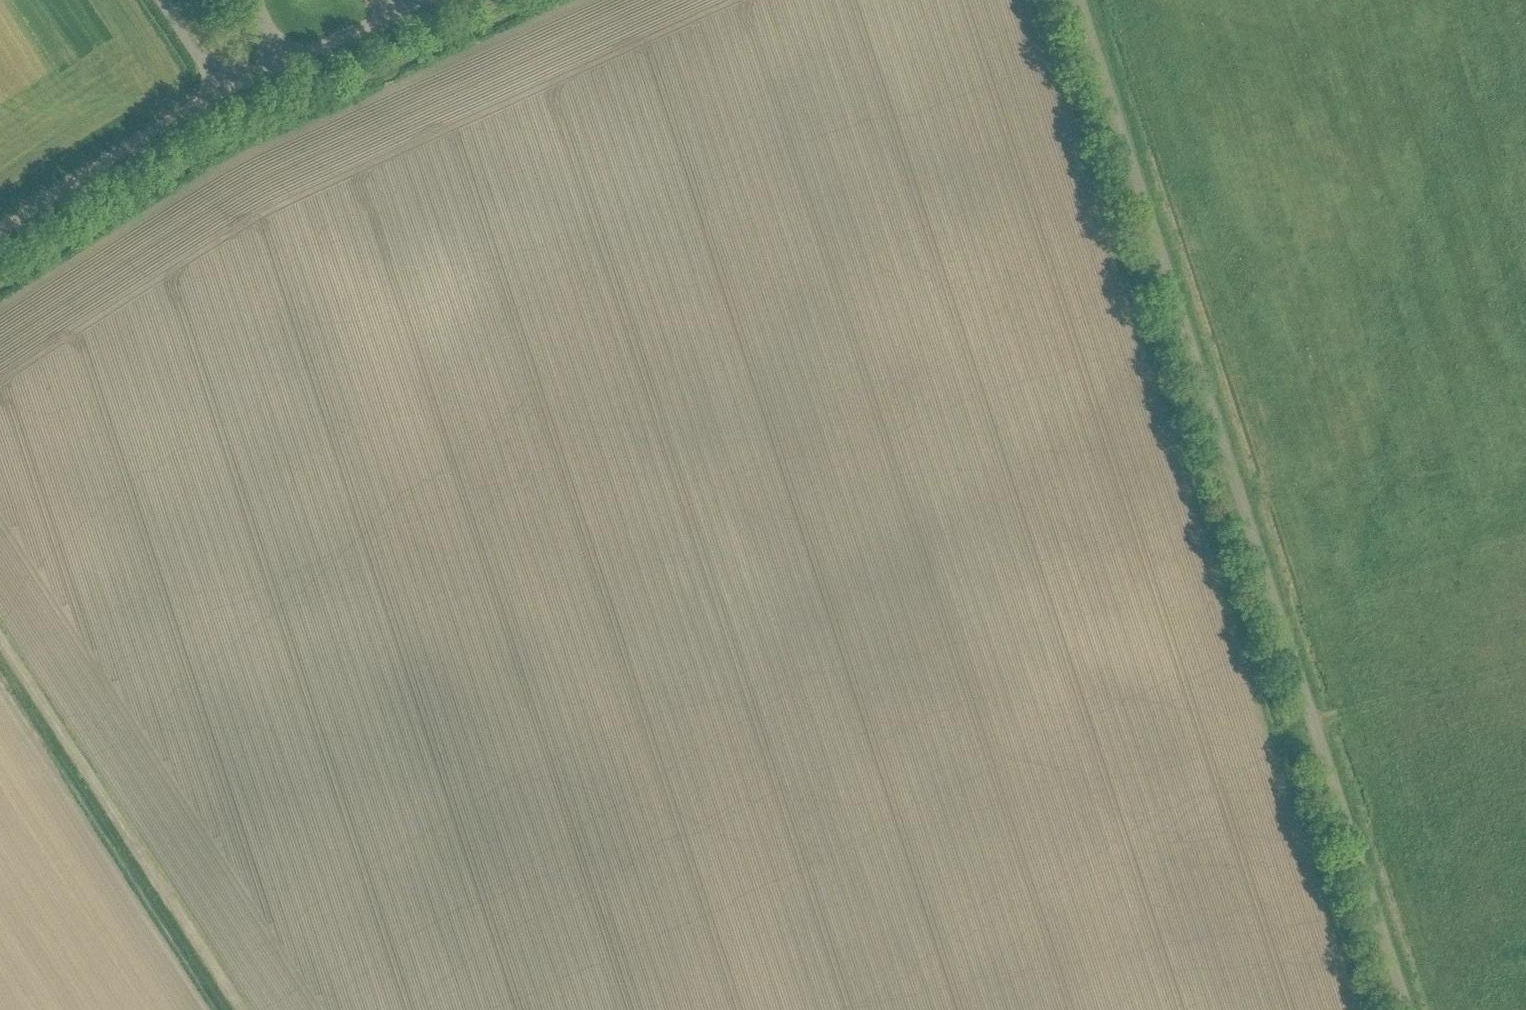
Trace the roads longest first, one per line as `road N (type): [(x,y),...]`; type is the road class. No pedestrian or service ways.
road 1 (unclassified): [(1407,1009),(1078,0)]
road 2 (unclassified): [(0,229),(226,84),(421,0)]

